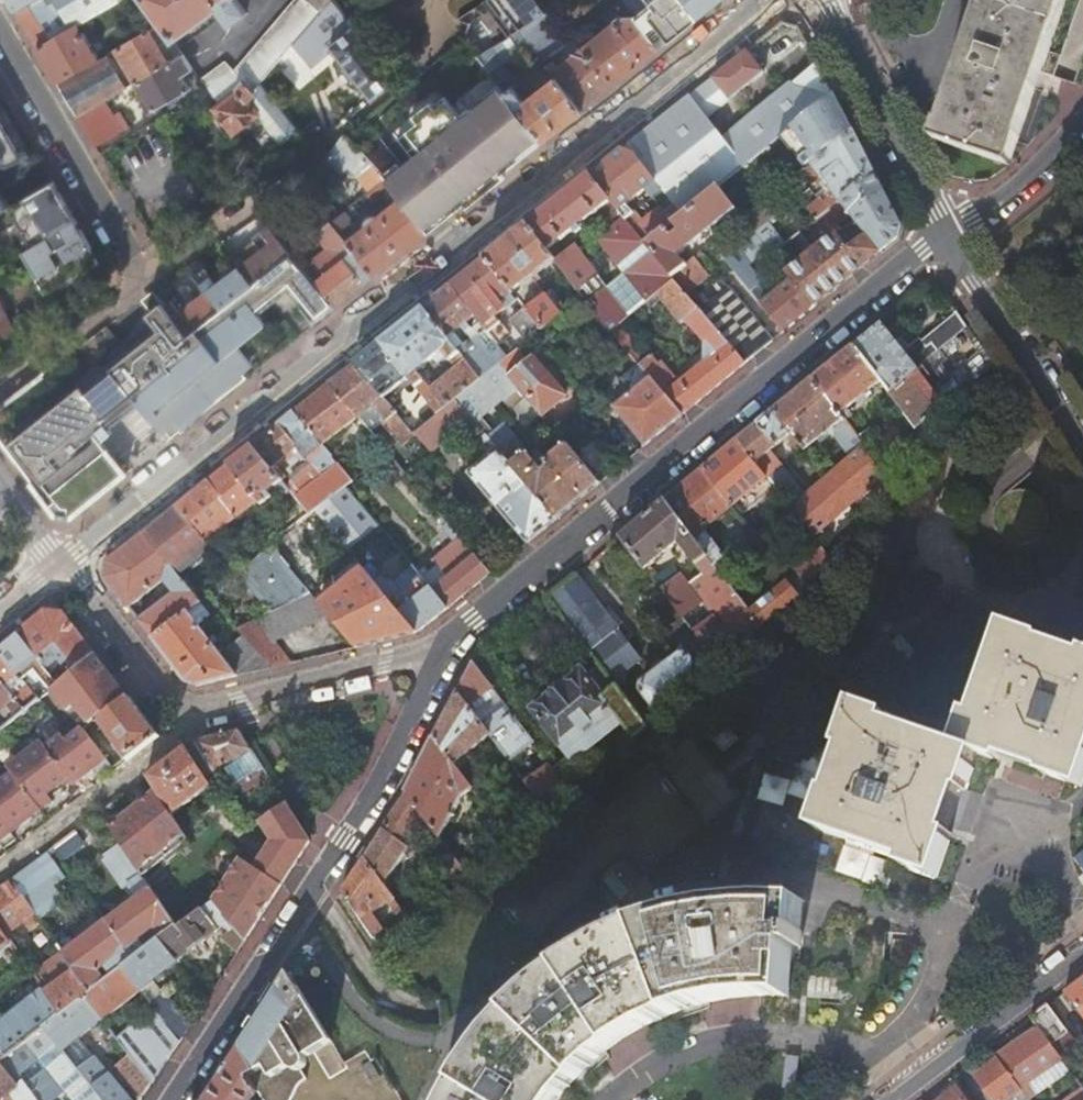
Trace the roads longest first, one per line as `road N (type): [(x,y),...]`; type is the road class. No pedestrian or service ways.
road 1 (residential): [(58,567),(766,0)]
road 2 (residential): [(946,234),(454,646)]
road 3 (residential): [(454,646),(343,843),(177,1099)]
road 4 (residential): [(454,646),(199,720),(175,710),(58,567)]
road 5 (residential): [(145,285),(0,37)]
road 6 (residential): [(946,234),(827,0)]
road 7 (residential): [(1082,447),(946,234)]
road 8 (residential): [(1082,951),(884,1099)]
road 9 (residential): [(145,285),(306,158)]
road 10 (residential): [(0,406),(145,285)]
road 11 (residential): [(1082,130),(977,220),(946,234)]

